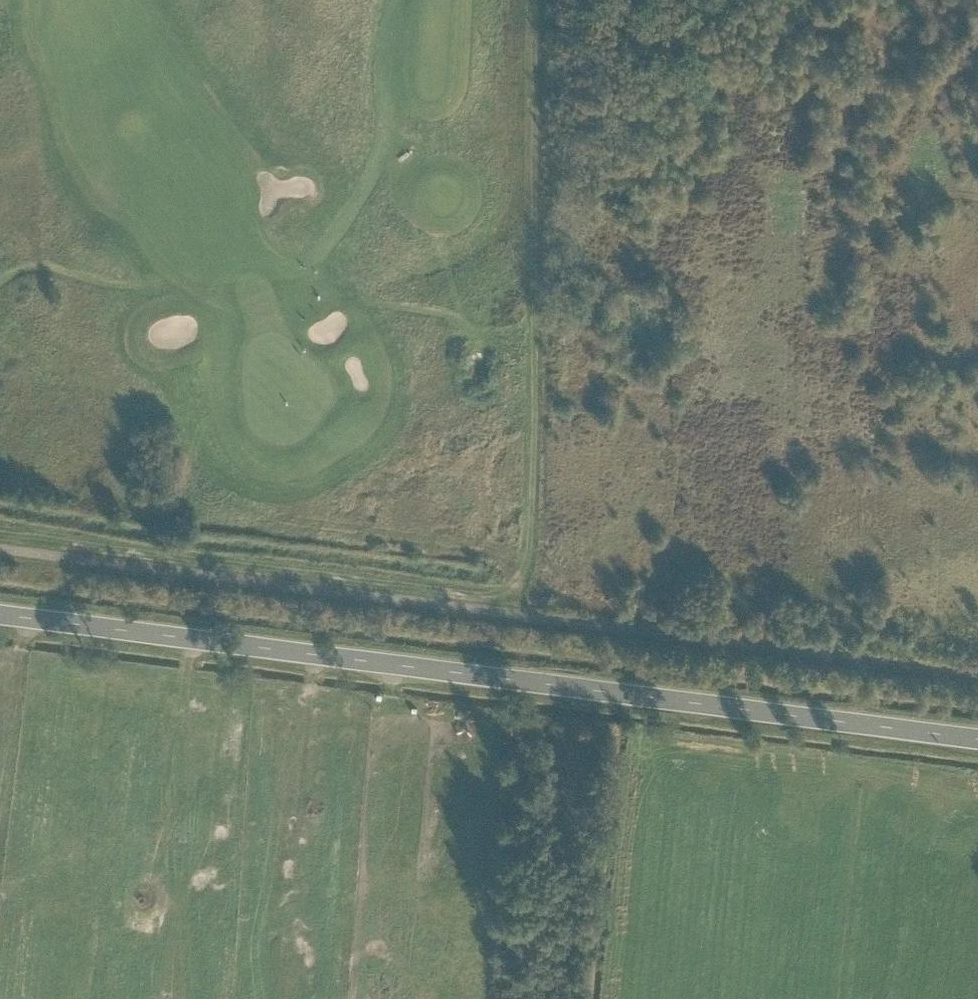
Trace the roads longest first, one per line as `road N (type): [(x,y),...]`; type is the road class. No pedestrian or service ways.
road 1 (secondary): [(977,748),(0,621)]

